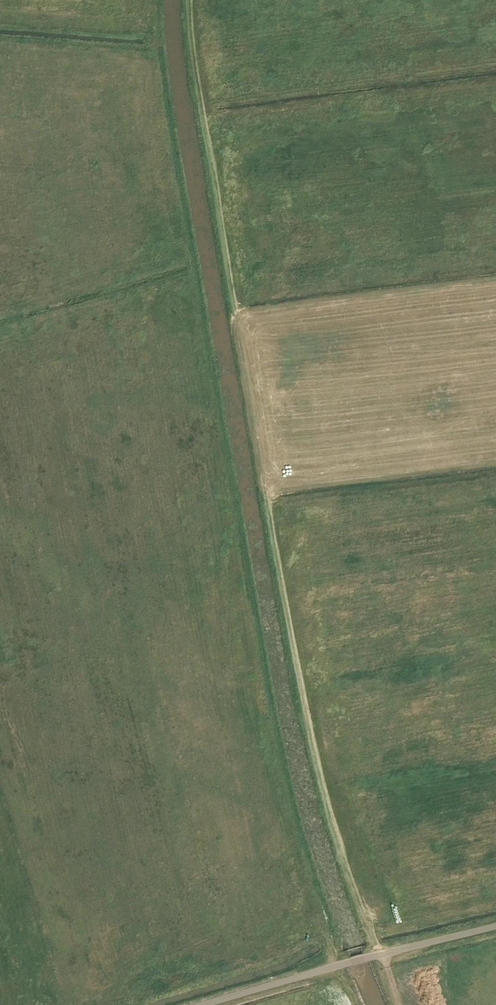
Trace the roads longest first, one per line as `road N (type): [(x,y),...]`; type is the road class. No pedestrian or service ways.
road 1 (unclassified): [(202,1004),(495,926)]

